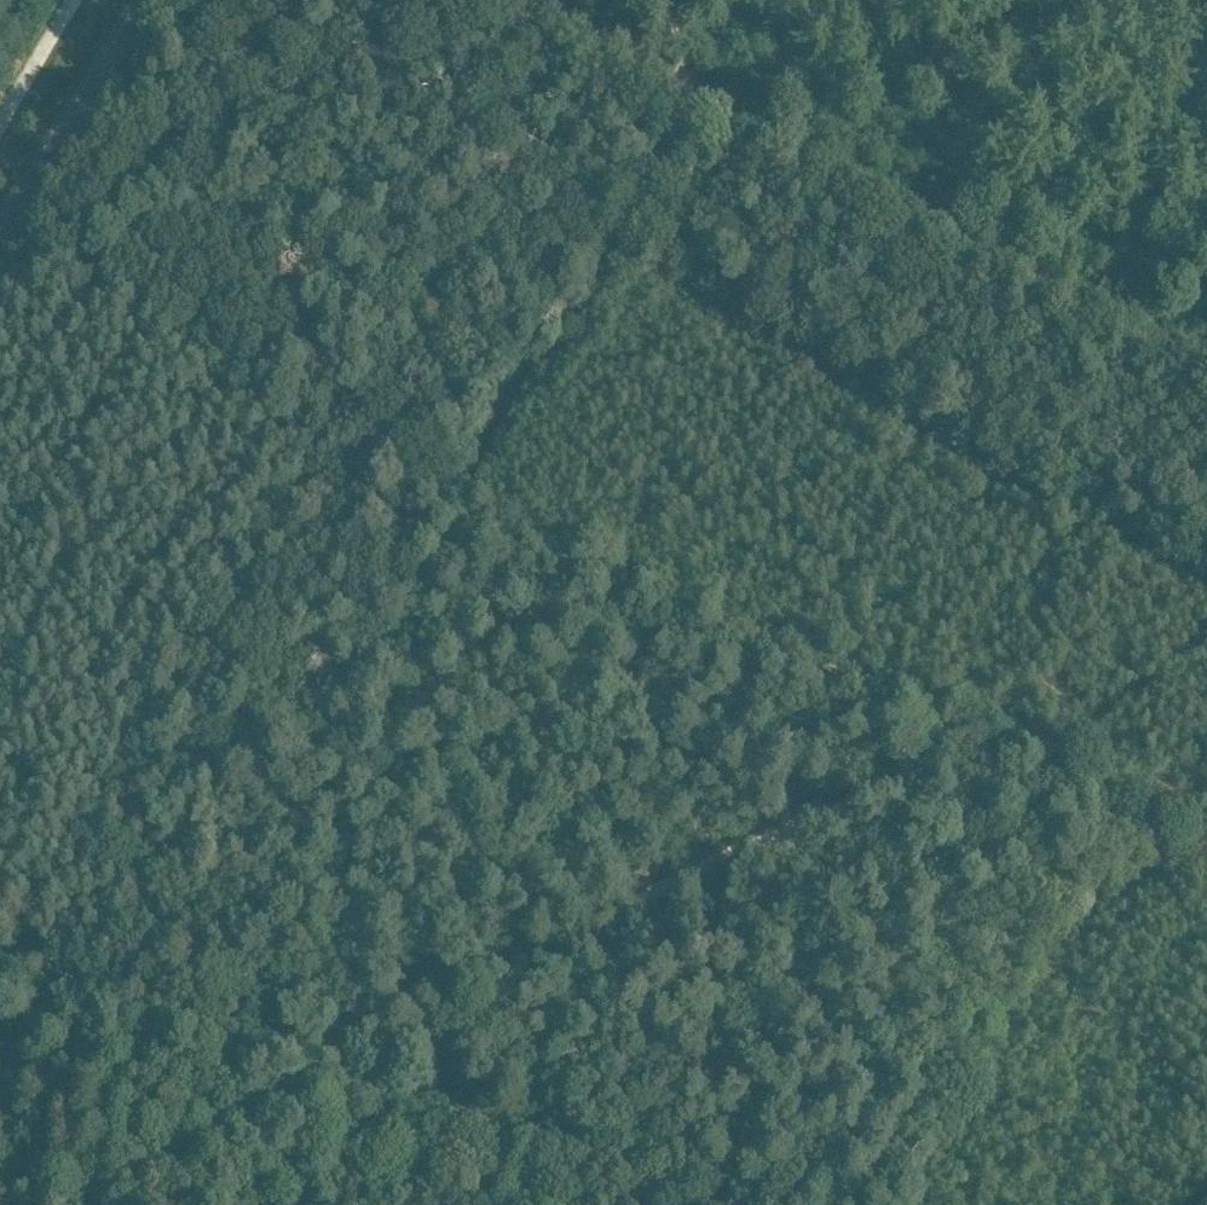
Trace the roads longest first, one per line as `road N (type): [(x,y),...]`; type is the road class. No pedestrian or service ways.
road 1 (track): [(674,103),(1206,386)]
road 2 (tertiary): [(0,235),(147,0)]
road 3 (track): [(478,0),(674,103)]

